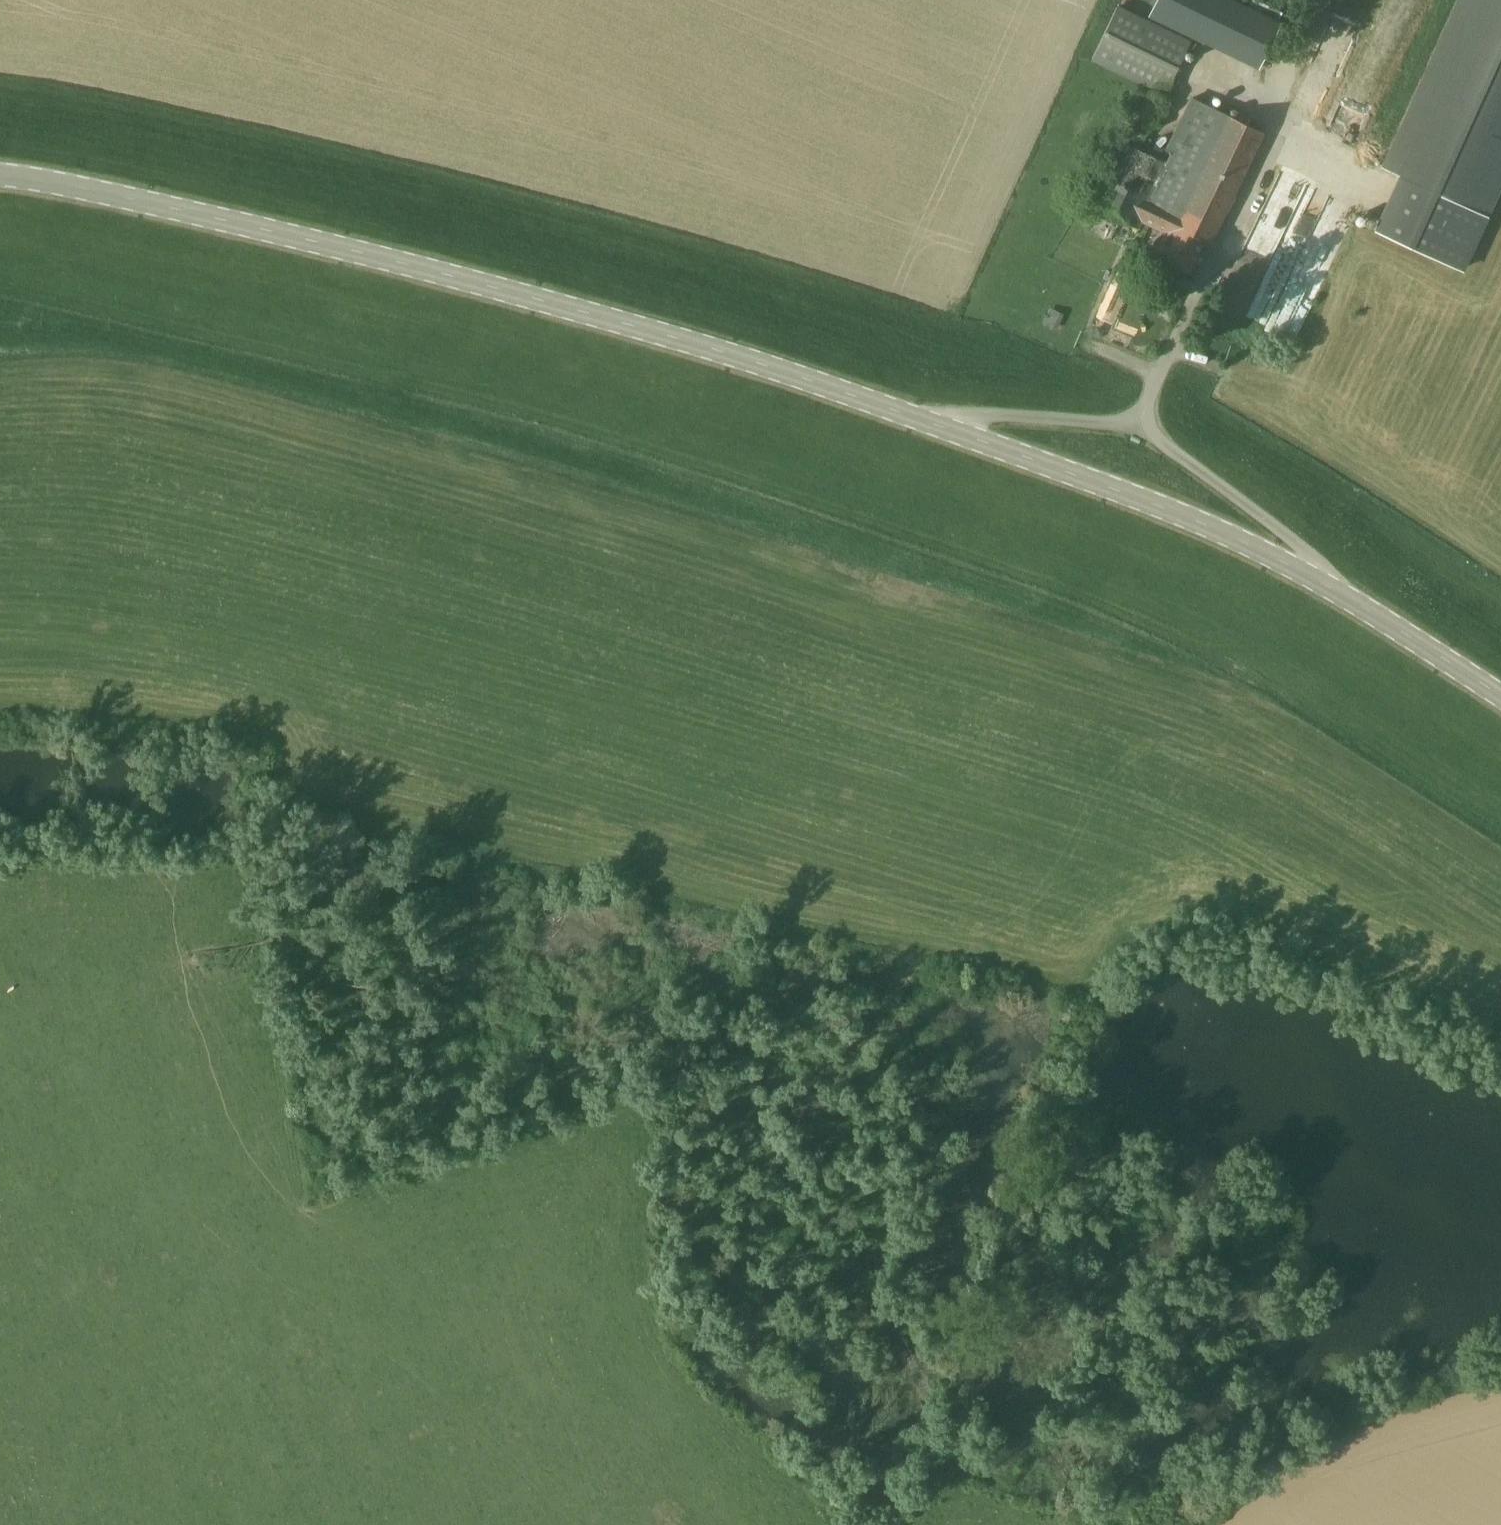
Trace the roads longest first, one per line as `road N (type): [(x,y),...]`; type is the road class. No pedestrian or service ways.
road 1 (tertiary): [(1500,693),(1300,567),(827,378),(405,259),(0,169)]

